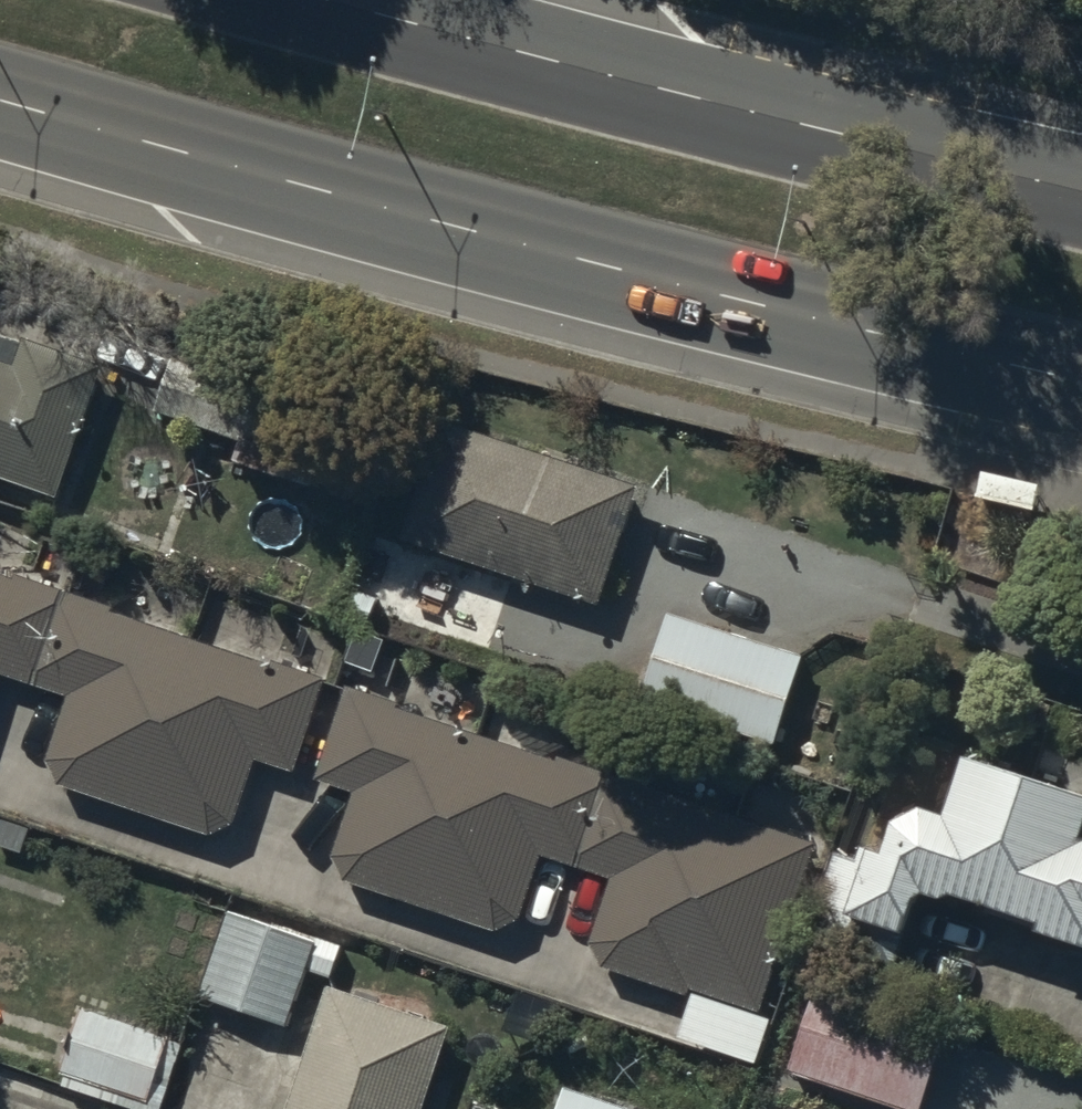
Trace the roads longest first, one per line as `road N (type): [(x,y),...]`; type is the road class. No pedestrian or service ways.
road 1 (trunk): [(1081,380),(534,248),(0,99)]
road 2 (trunk): [(324,0),(1081,196)]

